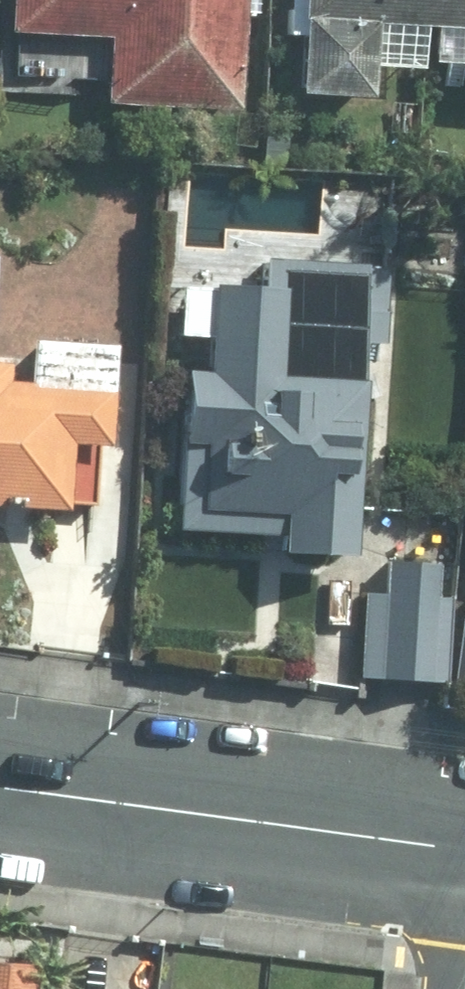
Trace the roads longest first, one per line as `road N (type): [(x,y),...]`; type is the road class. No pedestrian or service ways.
road 1 (secondary): [(0,788),(464,852)]

